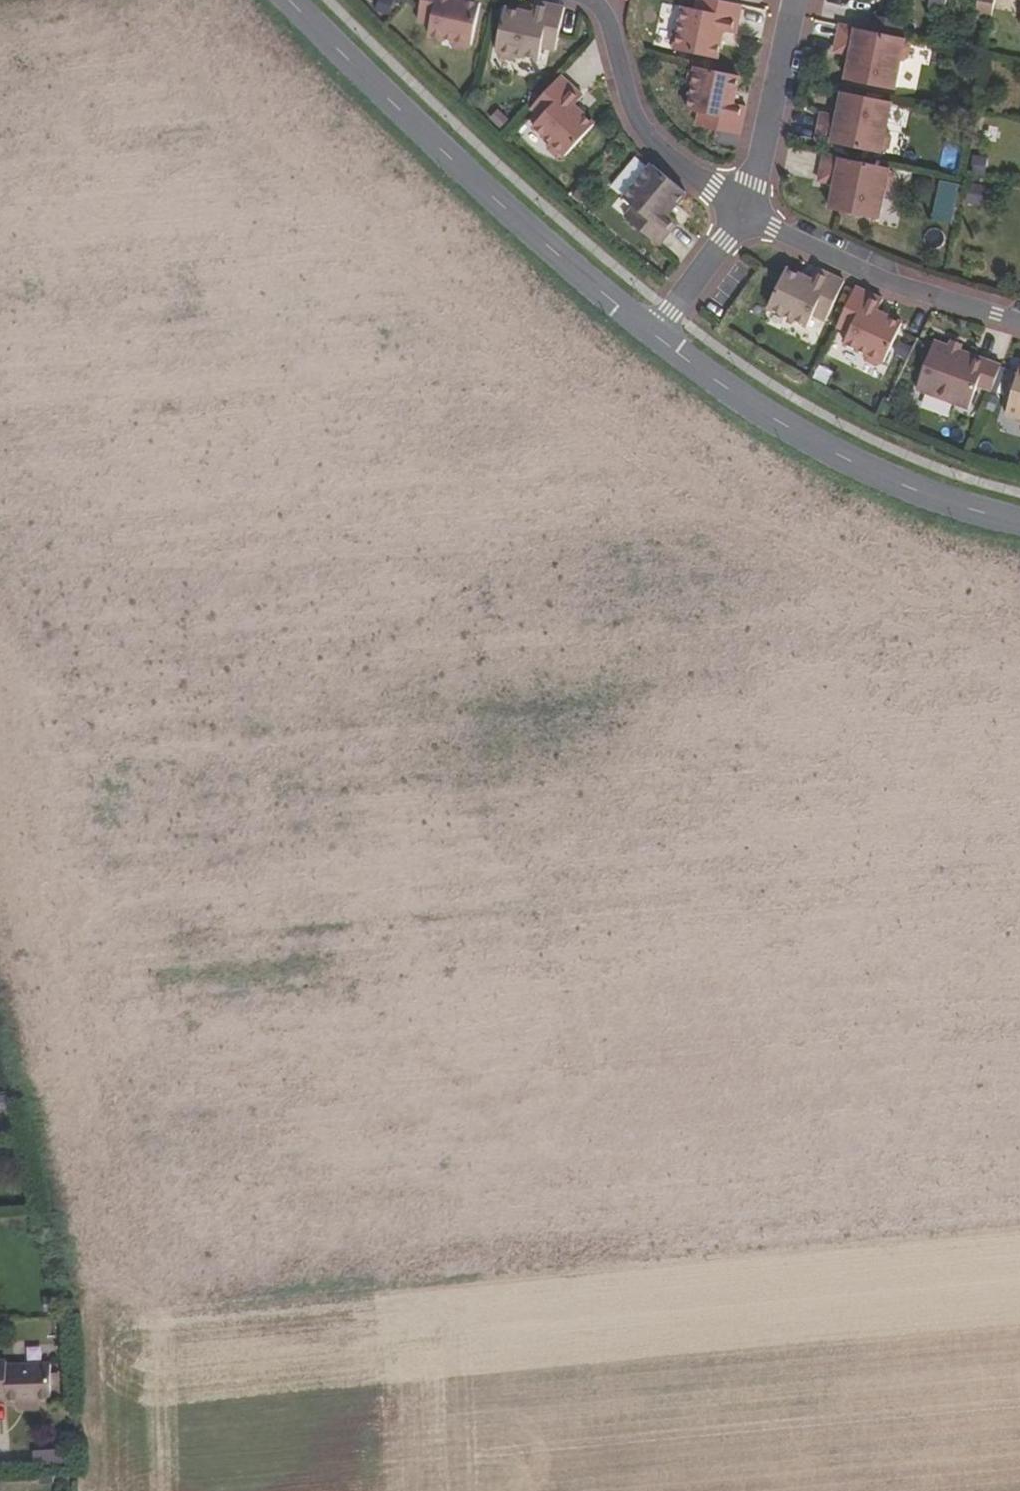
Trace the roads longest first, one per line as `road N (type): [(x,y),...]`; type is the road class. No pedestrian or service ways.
road 1 (tertiary): [(296,0),(418,133),(651,342)]
road 2 (tertiary): [(651,342),(809,451),(951,508),(1019,526)]
road 3 (residential): [(1019,315),(855,270),(744,215)]
road 4 (residential): [(744,215),(660,151),(631,111),(606,15),(594,0)]
road 5 (residential): [(793,0),(744,215)]
road 6 (residential): [(744,215),(651,342)]

